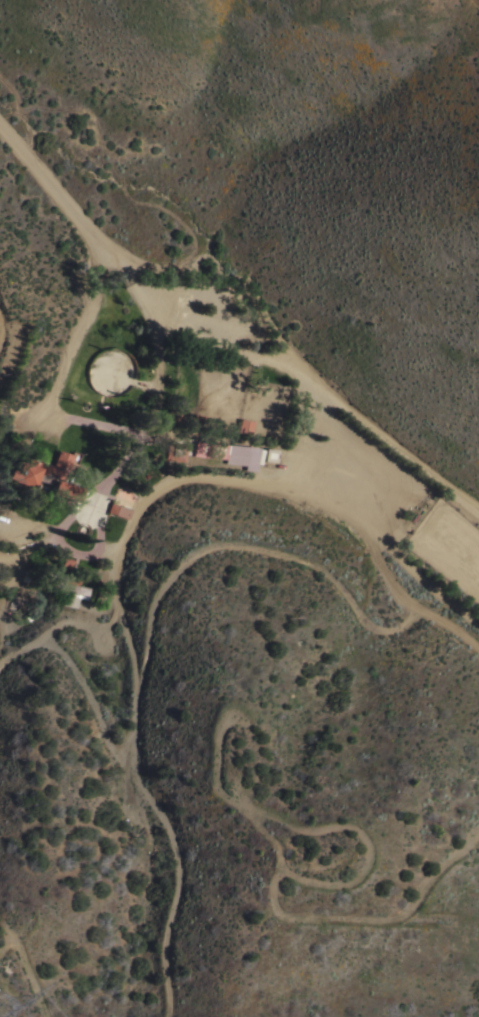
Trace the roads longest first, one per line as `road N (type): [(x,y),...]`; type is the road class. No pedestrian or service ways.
road 1 (track): [(0,131),(132,285),(329,405),(375,544),(478,627)]
road 2 (track): [(98,245),(98,291),(52,406),(62,416),(132,434),(133,447),(98,500),(102,545),(119,543),(140,505),(181,478),(313,483),(359,498)]
road 3 (track): [(0,660),(56,623),(103,624),(114,613),(109,547)]

